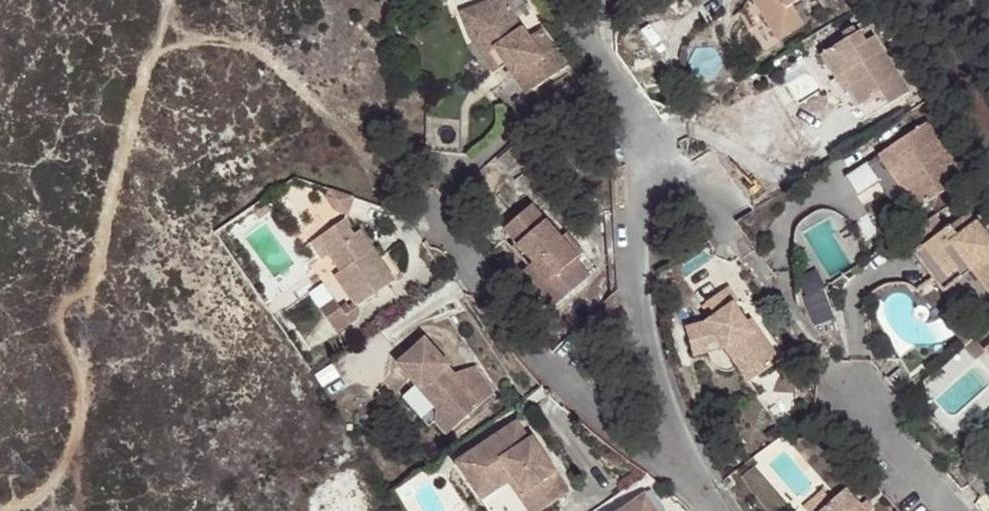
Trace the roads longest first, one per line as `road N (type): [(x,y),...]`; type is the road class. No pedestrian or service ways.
road 1 (residential): [(679,460),(632,447),(594,420),(526,349),(438,226),(431,194)]
road 2 (residential): [(670,175),(642,188),(632,278),(679,460)]
road 3 (residential): [(577,23),(670,175)]
road 4 (residential): [(848,390),(950,510)]

